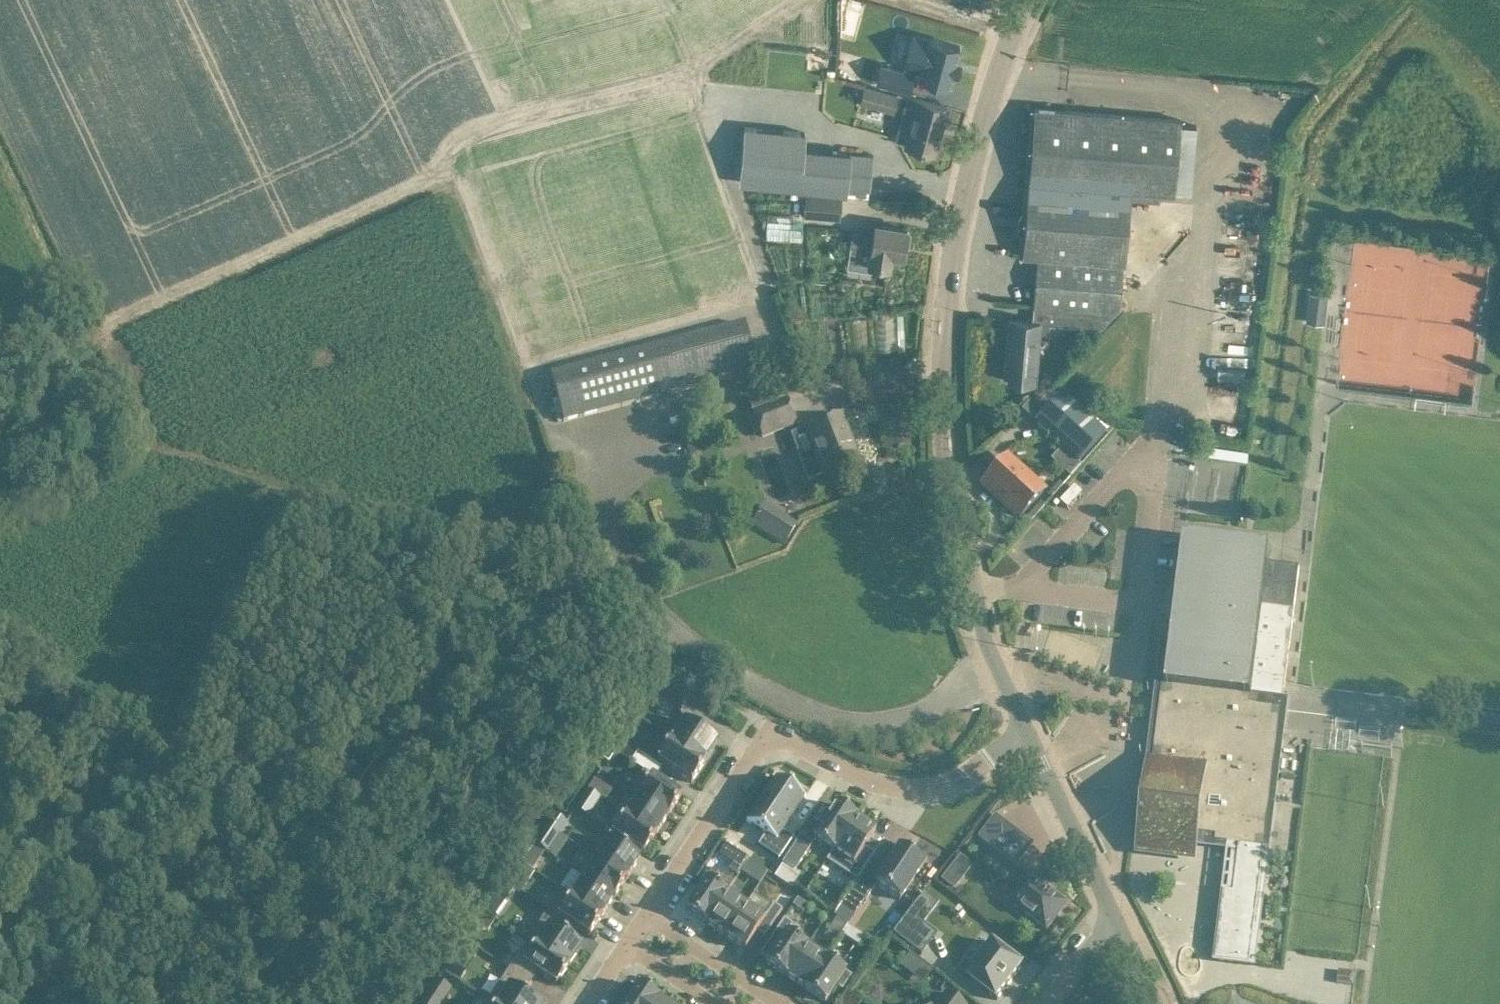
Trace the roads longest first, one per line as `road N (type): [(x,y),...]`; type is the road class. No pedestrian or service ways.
road 1 (tertiary): [(1028,736),(984,631),(960,541),(943,372),(951,270),(977,140),(1026,0)]
road 2 (residential): [(649,915),(740,775),(773,742),(797,745),(862,780),(923,789),(972,771),(1028,736)]
road 3 (tertiary): [(1114,915),(1028,736)]
road 4 (residential): [(783,1003),(649,915)]

